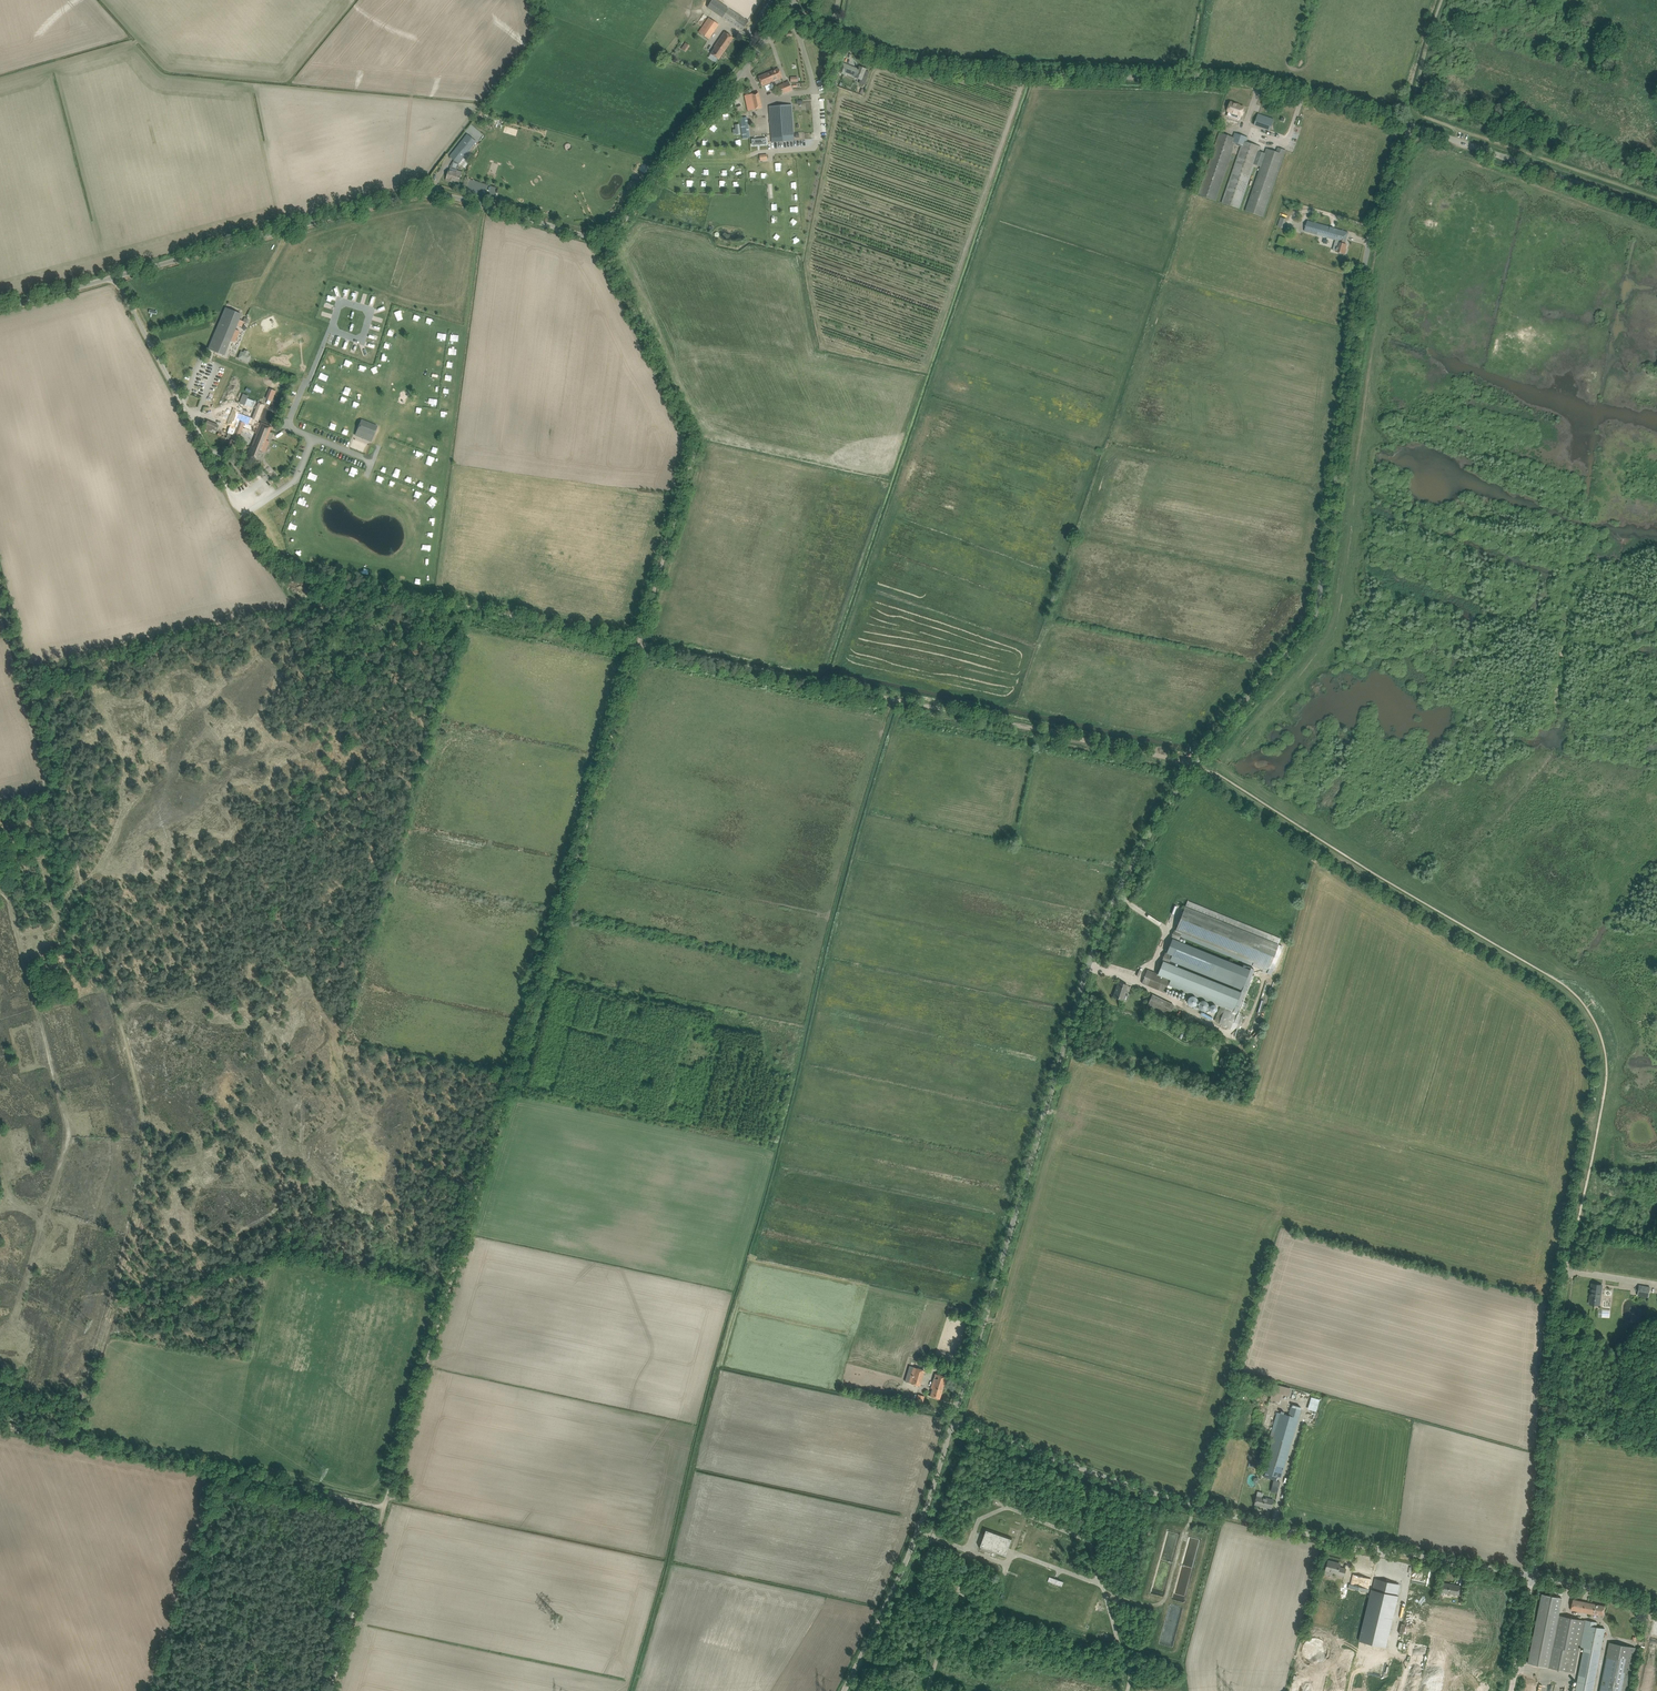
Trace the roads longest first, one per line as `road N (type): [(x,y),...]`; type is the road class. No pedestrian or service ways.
road 1 (unclassified): [(950,1426),(1073,1015),(1115,900),(1194,764),(1302,637),(1318,605),(1367,250),(1411,125)]
road 2 (track): [(638,645),(385,1507)]
road 3 (unclassified): [(113,277),(415,195),(462,199),(603,242),(785,16)]
road 4 (track): [(1571,1237),(1601,1089),(1600,1047),(1583,1009),(1560,987),(1214,774)]
road 5 (unclassified): [(1411,125),(1233,82),(912,66),(811,27)]
road 6 (unclassified): [(1533,1575),(1223,1517),(950,1426)]
road 7 (track): [(1214,774),(638,645)]
road 8 (track): [(0,594),(144,1113)]
road 9 (track): [(638,645),(287,567),(266,554),(244,514)]
road 10 (unclassified): [(1533,1575),(1571,1237)]
road 11 (track): [(385,1507),(69,1439)]
road 12 (track): [(69,1439),(146,1152)]
road 13 (unclassified): [(844,1690),(911,1546),(950,1426)]
road 14 (unclassified): [(244,514),(113,277)]
road 15 (unclassified): [(1656,212),(1411,125)]
road 16 (track): [(332,1690),(385,1507)]
road 17 (unclassified): [(1656,1606),(1533,1575)]

